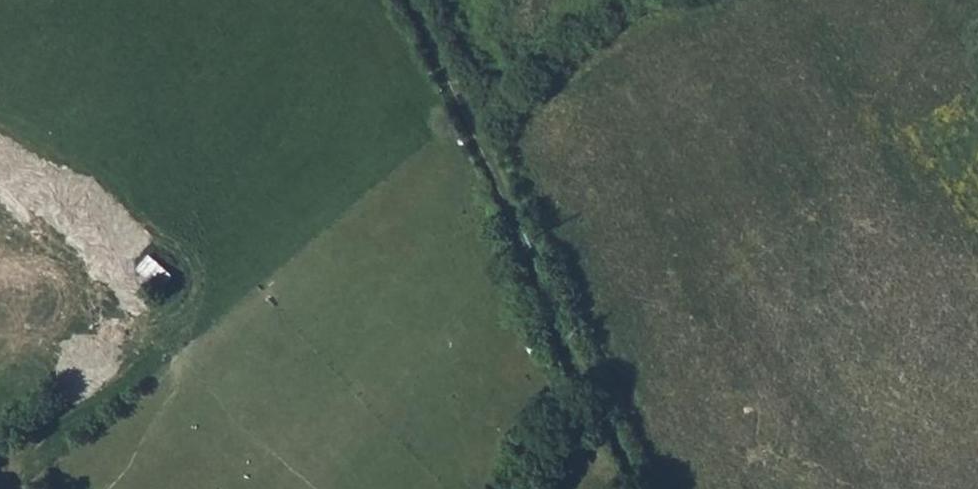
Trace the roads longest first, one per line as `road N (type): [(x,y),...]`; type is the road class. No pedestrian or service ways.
road 1 (track): [(643,488),(573,363),(410,0)]

